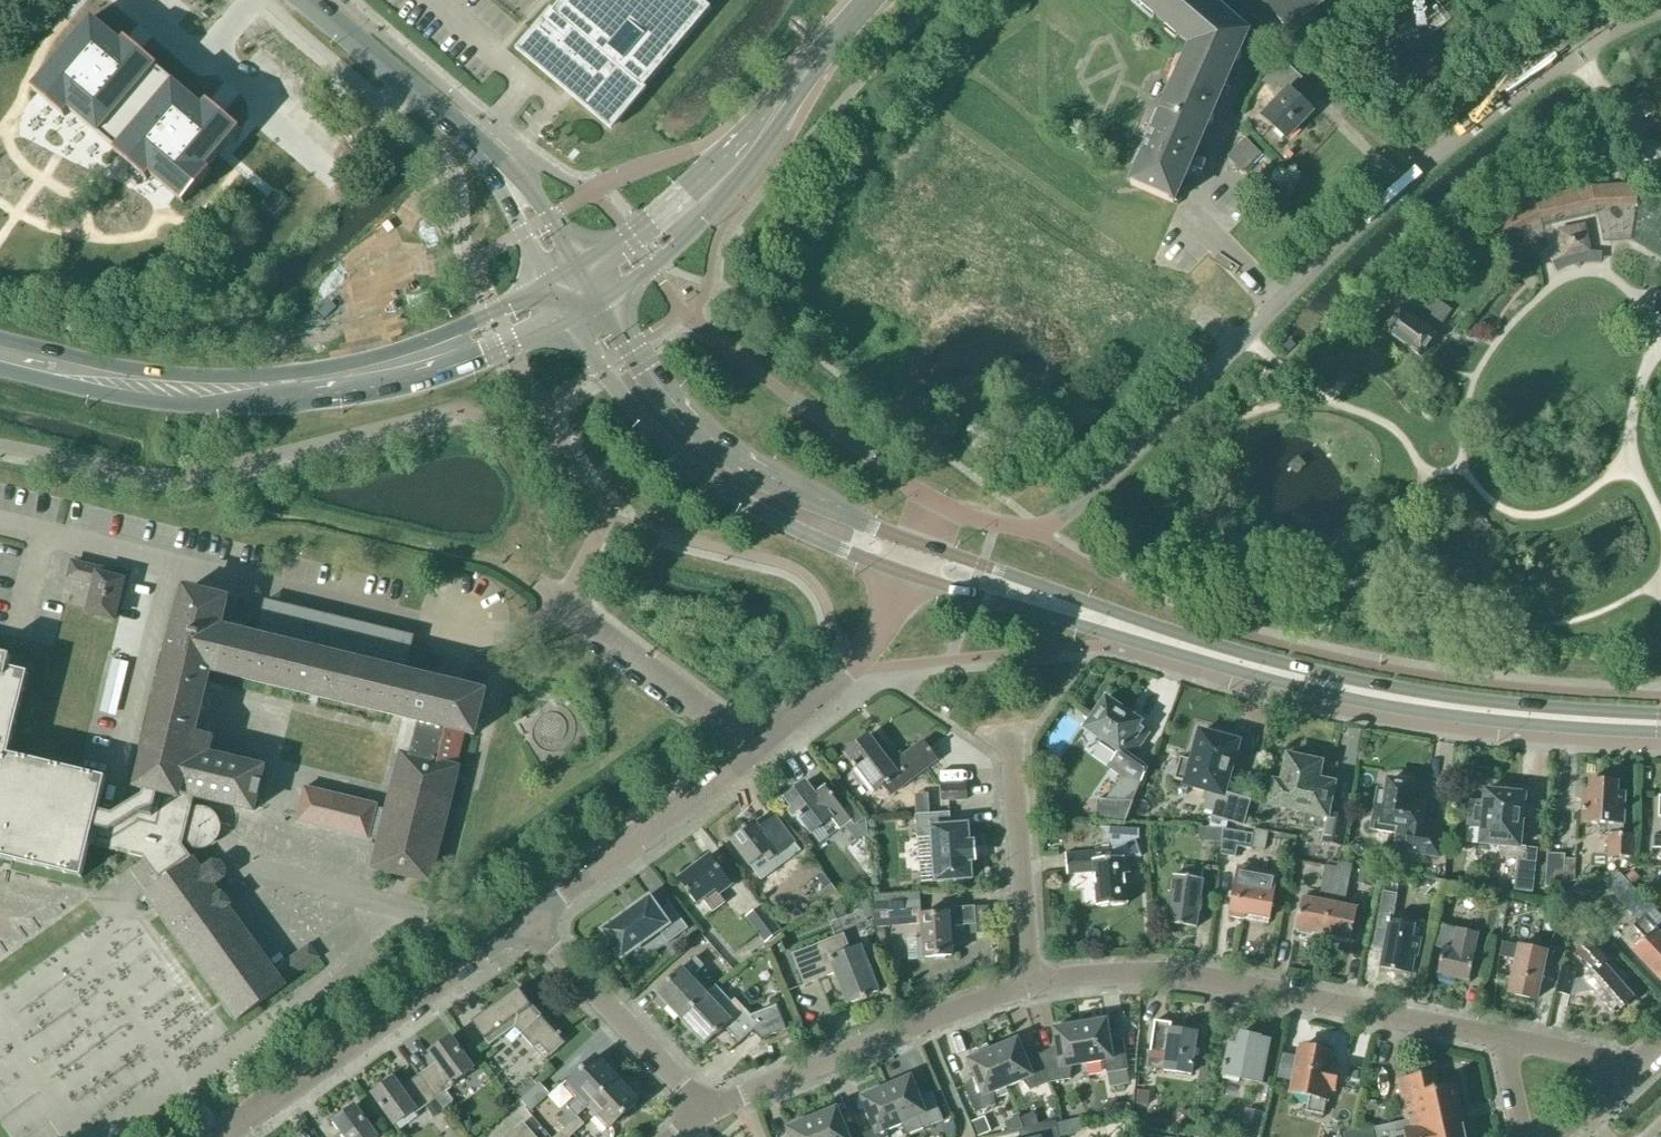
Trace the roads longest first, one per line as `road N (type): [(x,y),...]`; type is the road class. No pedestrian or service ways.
road 1 (residential): [(1034,533),(1345,247),(1535,88),(1660,9)]
road 2 (secondary): [(904,574),(1368,702),(1660,733)]
road 3 (secondary): [(1660,714),(1500,703),(1307,670),(919,545)]
road 4 (secondary): [(0,369),(171,404),(307,404),(440,378),(571,320)]
road 5 (secondary): [(550,284),(415,345),(290,372),(173,374),(0,339)]
road 6 (residential): [(1025,982),(1150,976),(1515,1043)]
road 7 (secondary): [(571,320),(616,388),(700,474),(778,521),(904,574)]
road 8 (secondary): [(919,545),(761,483),(711,449),(651,391),(596,306)]
road 9 (unclassified): [(223,1136),(524,923)]
road 10 (residential): [(701,1108),(1025,982)]
road 11 (secondary): [(596,306),(669,253),(722,201),(814,75),(820,53)]
road 12 (secondary): [(820,53),(649,216),(574,268)]
road 13 (unclassified): [(524,923),(751,755)]
road 14 (residential): [(701,1108),(524,923)]
road 15 (residential): [(751,755),(562,605)]
road 16 (unclassified): [(751,755),(869,645),(904,574)]
road 17 (residential): [(1025,982),(1005,744)]
road 18 (tertiary): [(482,153),(302,0)]
road 19 (residential): [(940,505),(789,397)]
road 20 (tertiary): [(574,268),(524,183),(482,153)]
road 21 (tertiary): [(482,153),(550,284)]

